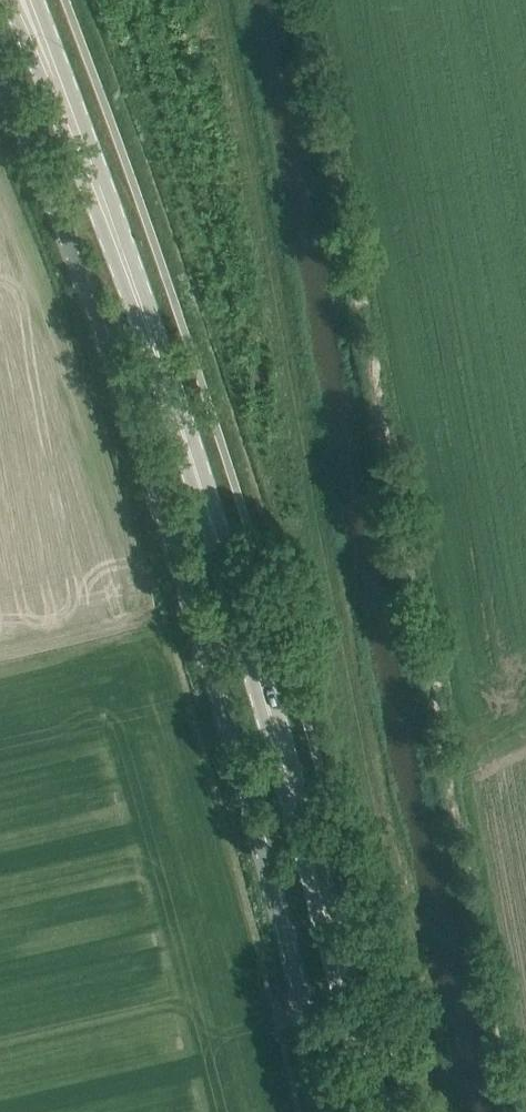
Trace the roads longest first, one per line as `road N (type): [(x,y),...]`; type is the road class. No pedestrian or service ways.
road 1 (unclassified): [(333,1111),(240,752),(179,554),(113,352),(0,66)]
road 2 (primary): [(373,1111),(321,888),(213,517),(59,85)]

